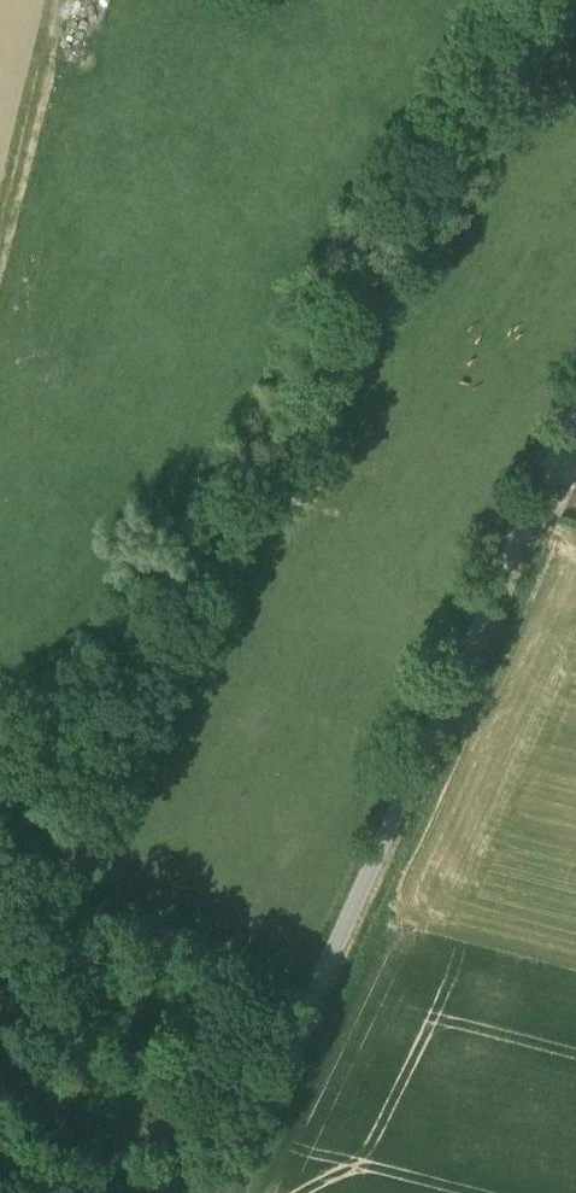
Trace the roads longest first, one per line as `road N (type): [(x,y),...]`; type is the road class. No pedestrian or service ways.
road 1 (track): [(0,847),(51,834),(554,0)]
road 2 (residential): [(225,1192),(575,444)]

